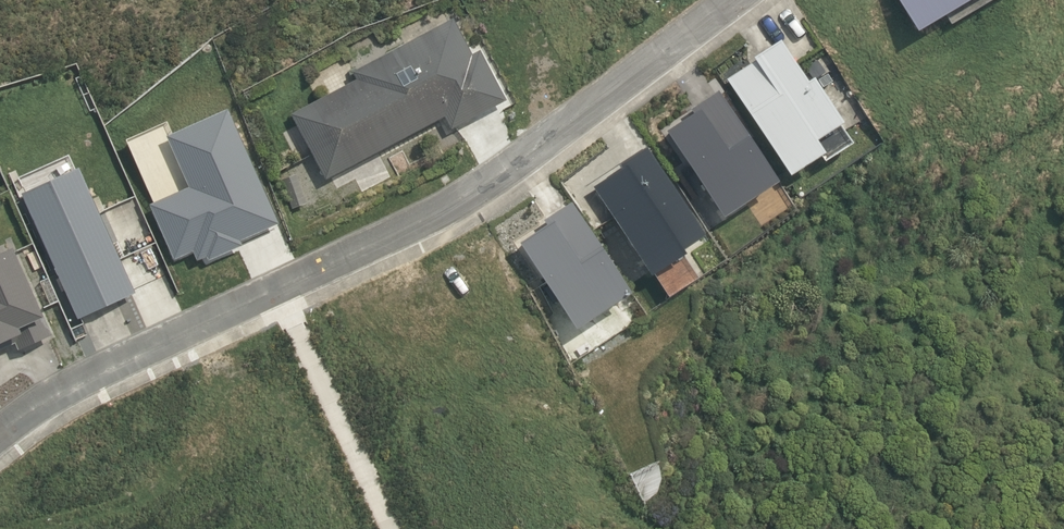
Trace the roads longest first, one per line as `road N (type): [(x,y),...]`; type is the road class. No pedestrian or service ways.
road 1 (residential): [(0,445),(56,402),(493,189),(738,0)]

